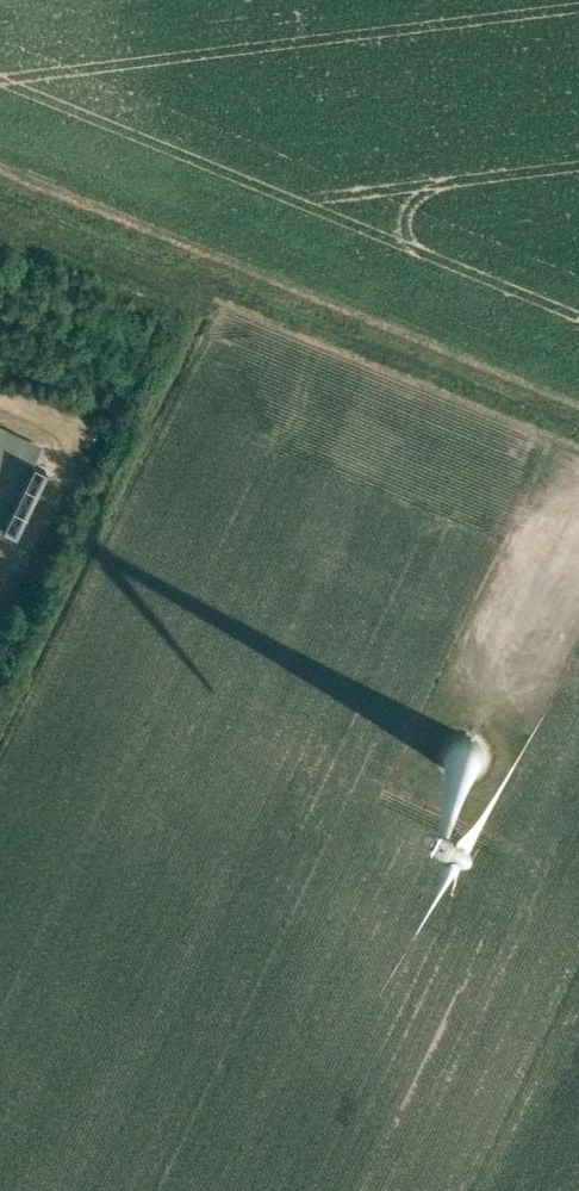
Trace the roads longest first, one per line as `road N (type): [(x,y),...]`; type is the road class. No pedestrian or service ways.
road 1 (track): [(578,527),(503,652)]

